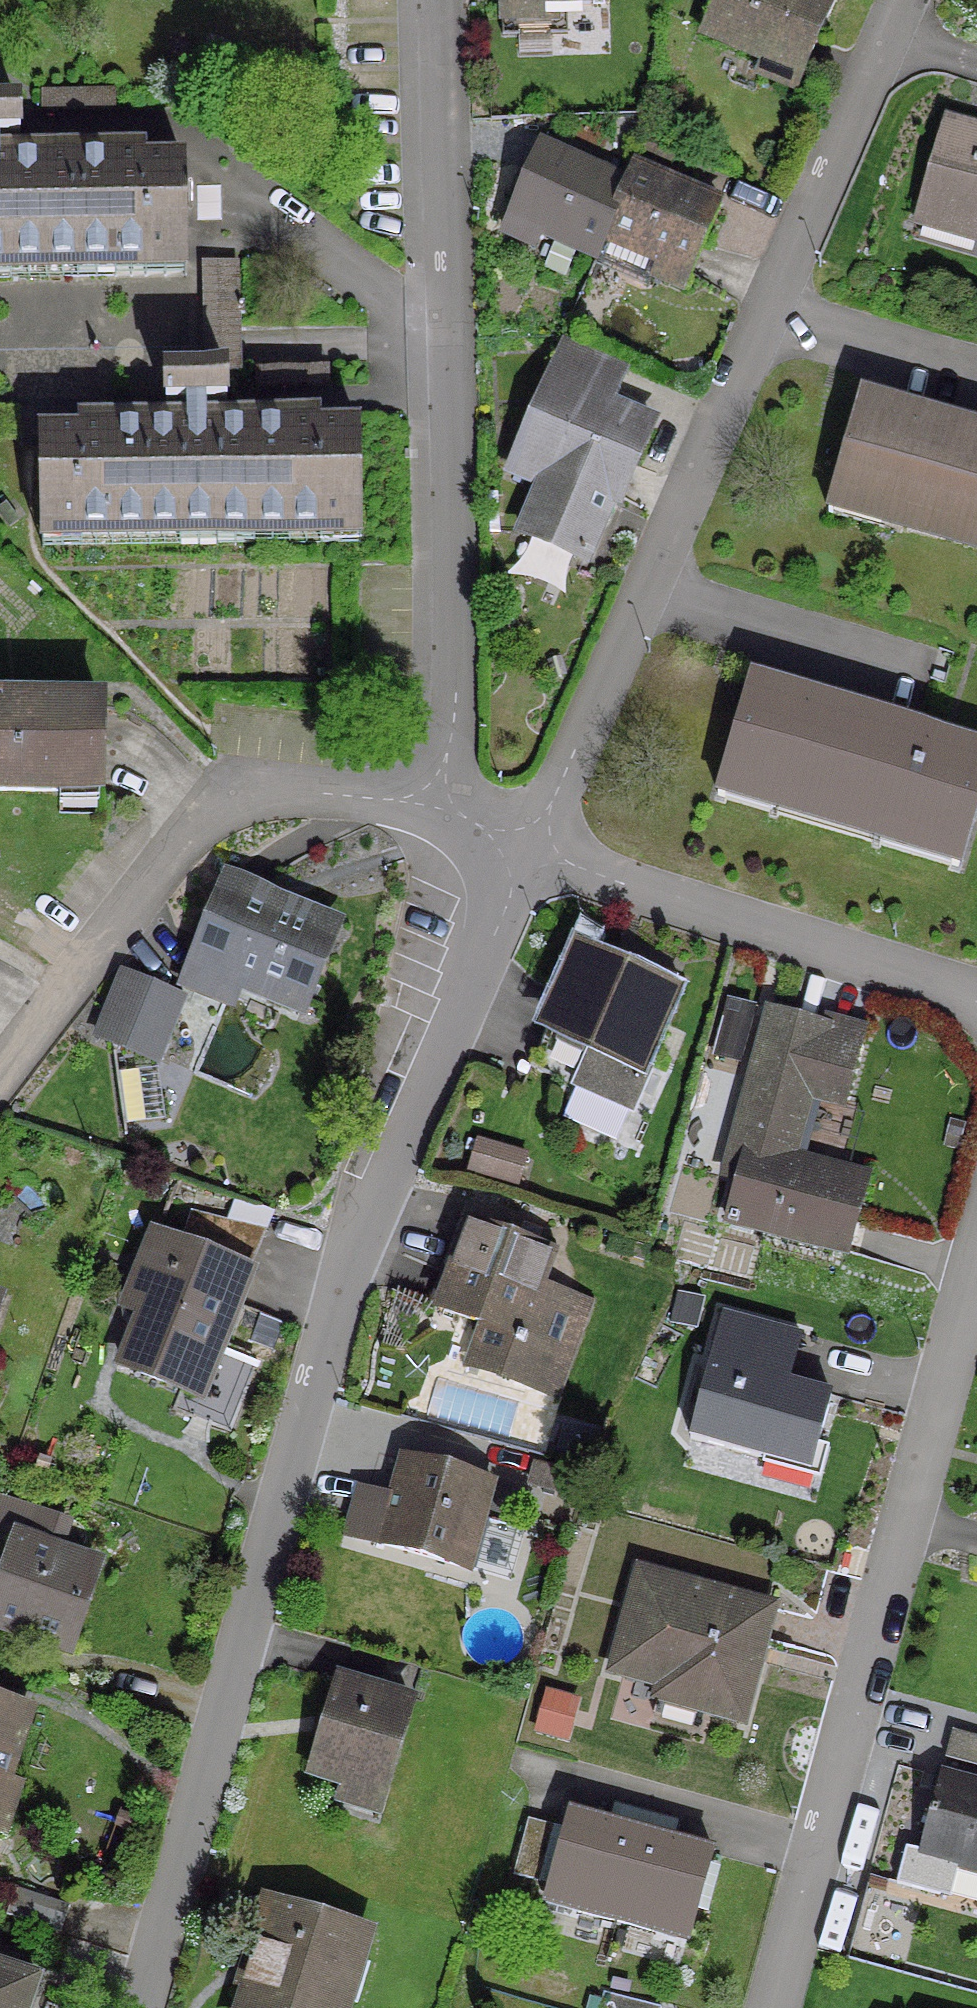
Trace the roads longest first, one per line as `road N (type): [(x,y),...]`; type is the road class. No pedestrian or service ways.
road 1 (residential): [(138,2007),(361,1223),(531,849)]
road 2 (residential): [(531,849),(893,0)]
road 3 (residential): [(428,0),(450,689),(444,762),(426,816)]
road 4 (residential): [(976,1239),(767,2007)]
road 5 (residential): [(0,1066),(199,816),(220,803),(344,797),(426,816)]
road 6 (residential): [(531,849),(976,1005)]

